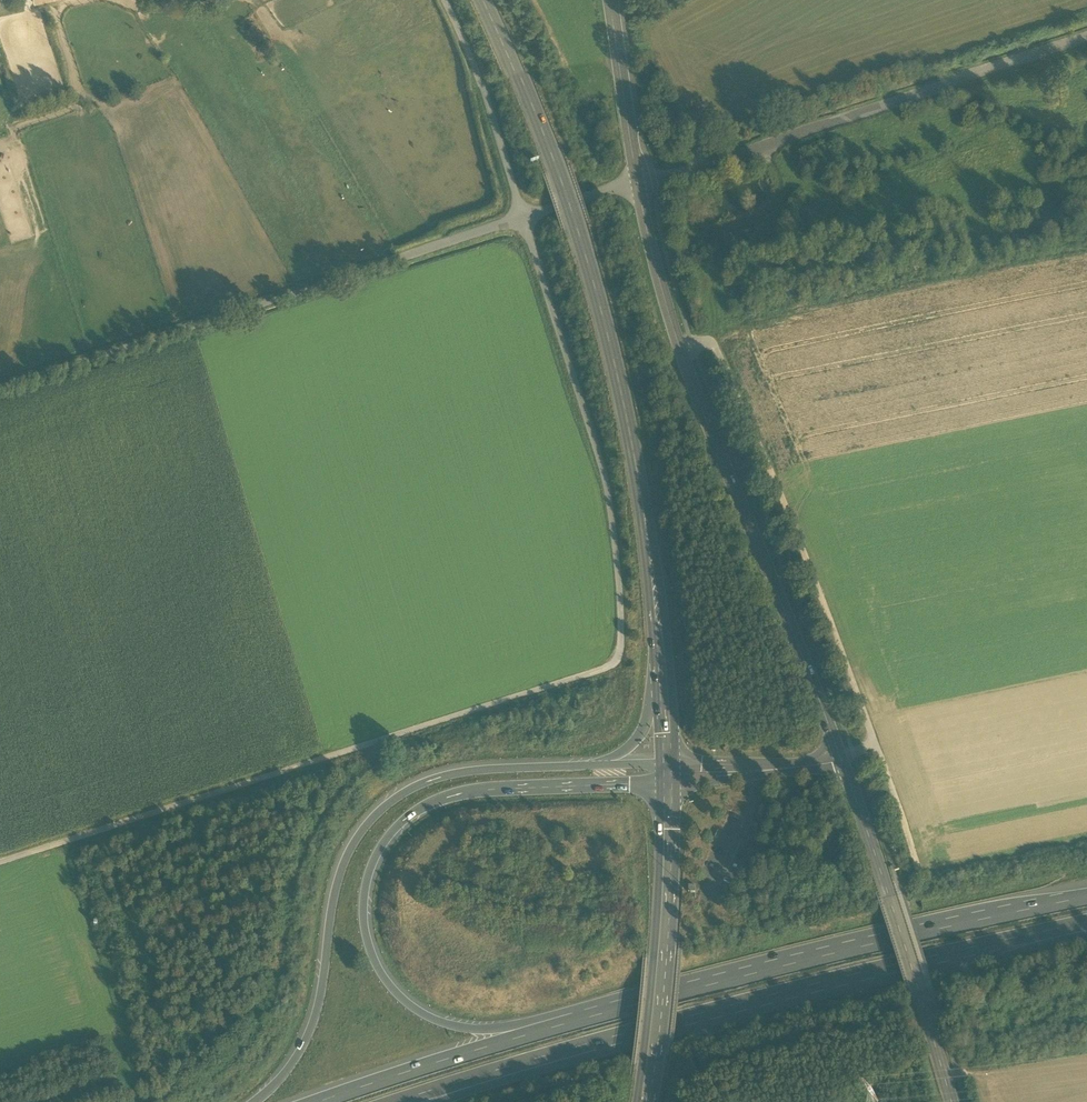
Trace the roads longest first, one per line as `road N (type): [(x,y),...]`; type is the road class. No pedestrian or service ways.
road 1 (unclassified): [(0,862),(616,661),(620,595),(607,479),(523,219)]
road 2 (motorway): [(583,1012),(474,1024),(414,1003),(388,981),(369,943),(363,902),(372,861),(393,827),(444,796),(668,783)]
road 3 (tertiary): [(841,757),(679,346),(639,184)]
road 4 (track): [(918,870),(778,487),(712,344),(679,346)]
road 5 (unclassified): [(523,219),(0,386)]
road 6 (motorway): [(587,763),(444,773),(416,782),(369,817),(335,886),(309,1028),(249,1101)]
road 7 (motorway): [(1086,892),(583,1012)]
road 8 (motorway): [(603,1035),(1086,920)]
road 9 (unclassified): [(639,184),(1086,36)]
road 10 (primary): [(485,0),(558,175),(621,392)]
road 11 (tertiary): [(953,1101),(841,757)]
road 12 (primary): [(647,1101),(664,966),(668,783)]
road 13 (motorway): [(583,1012),(301,1101)]
road 14 (primary): [(659,640),(621,392)]
road 15 (unclassified): [(523,219),(472,58),(444,0)]
road 16 (motorway): [(380,1101),(603,1035)]
road 17 (tertiary): [(609,0),(639,184)]
road 18 (motorway): [(430,1101),(603,1035)]
road 19 (motorway): [(659,640),(637,738),(619,755),(587,763)]
road 20 (primary): [(668,783),(797,767)]
road 21 (primary): [(797,767),(668,763)]
road 22 (primary): [(668,763),(659,640)]
road 23 (unclassified): [(523,219),(639,184)]

